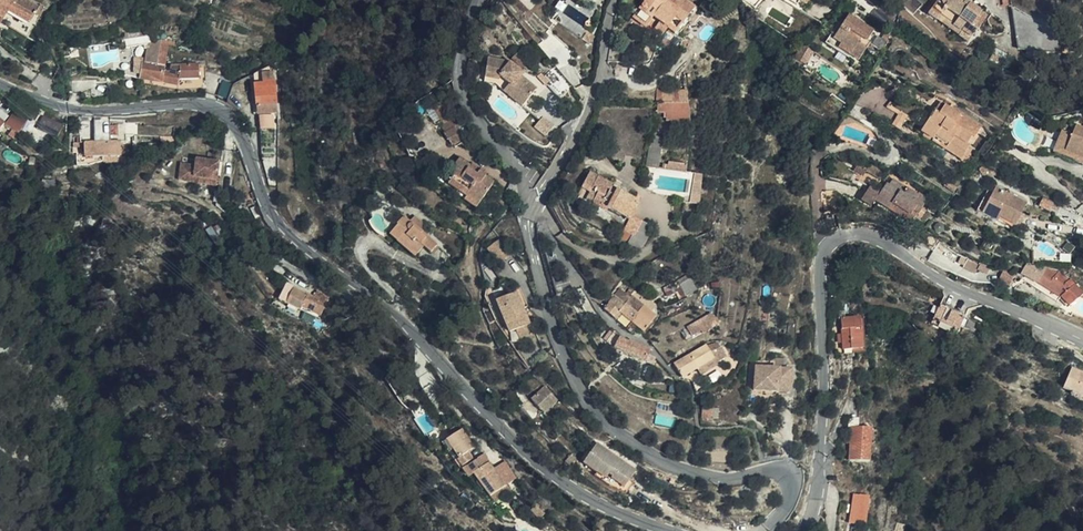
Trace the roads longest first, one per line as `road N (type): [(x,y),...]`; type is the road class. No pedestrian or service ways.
road 1 (tertiary): [(0,79),(96,109),(216,109),(252,153),(278,219),(329,265),(365,279),(395,303),(477,404),(583,504),(666,530)]
road 2 (tertiary): [(804,530),(821,444),(820,282),(823,256),(835,241),(881,240),(944,281),(1082,342)]
road 3 (residential): [(537,206),(529,235),(538,284),(552,339),(583,398),(621,442),(668,470),(721,478),(770,470),(786,475),(791,491),(764,530)]
road 4 (residential): [(537,206),(467,102),(463,63),(483,0)]
road 5 (residential): [(619,0),(597,91),(537,206)]

